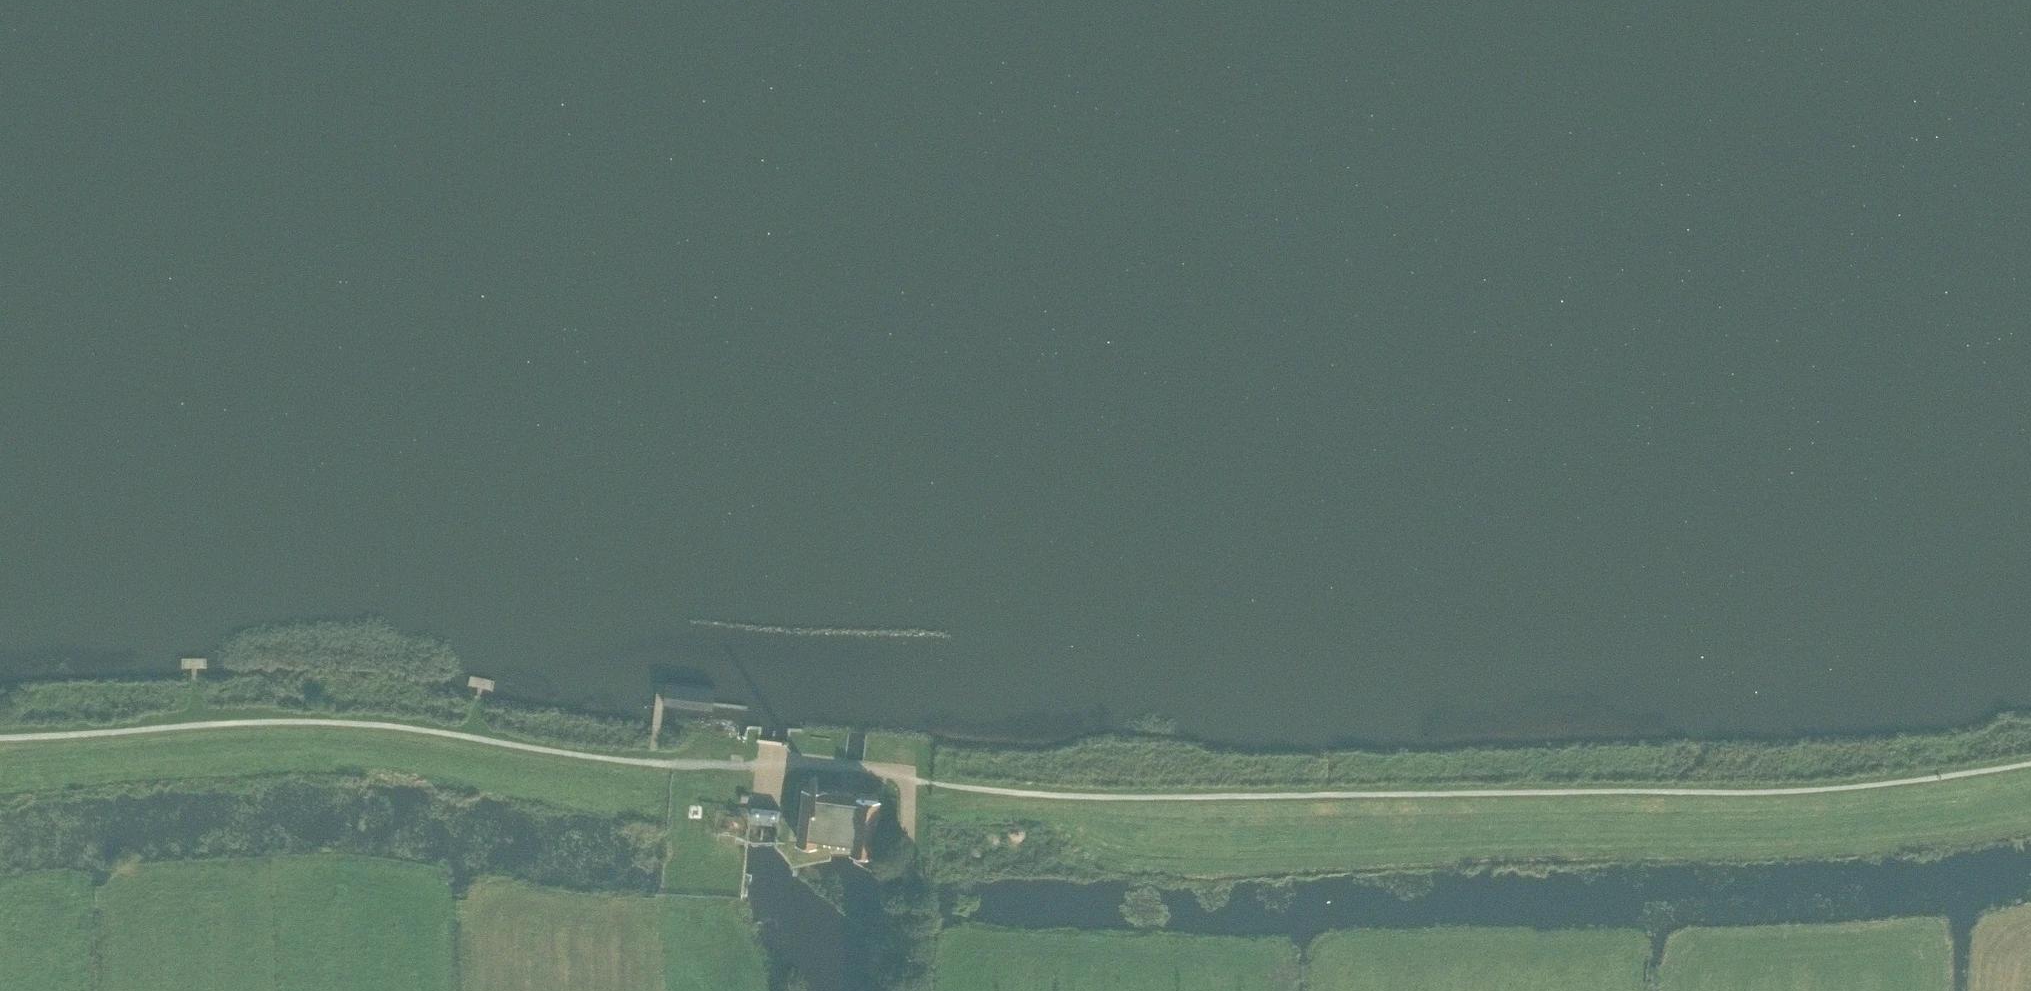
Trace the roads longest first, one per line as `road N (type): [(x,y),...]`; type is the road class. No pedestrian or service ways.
road 1 (unclassified): [(907,990),(910,783)]

